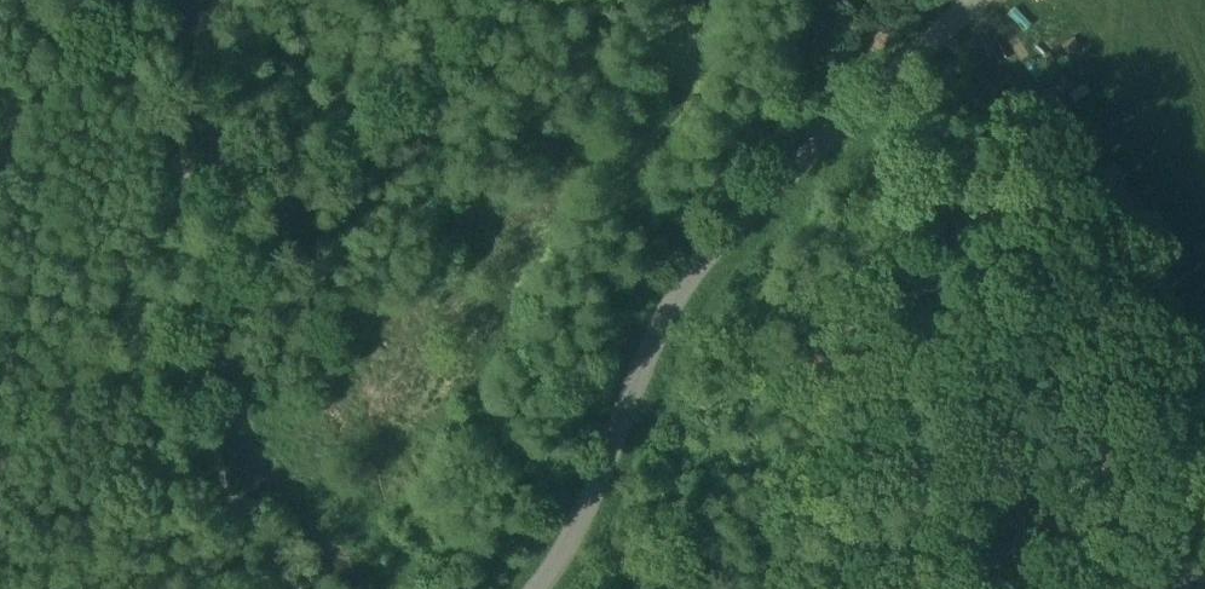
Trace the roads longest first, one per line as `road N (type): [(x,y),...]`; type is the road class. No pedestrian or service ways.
road 1 (tertiary): [(538,588),(584,525),(692,272),(976,0)]

